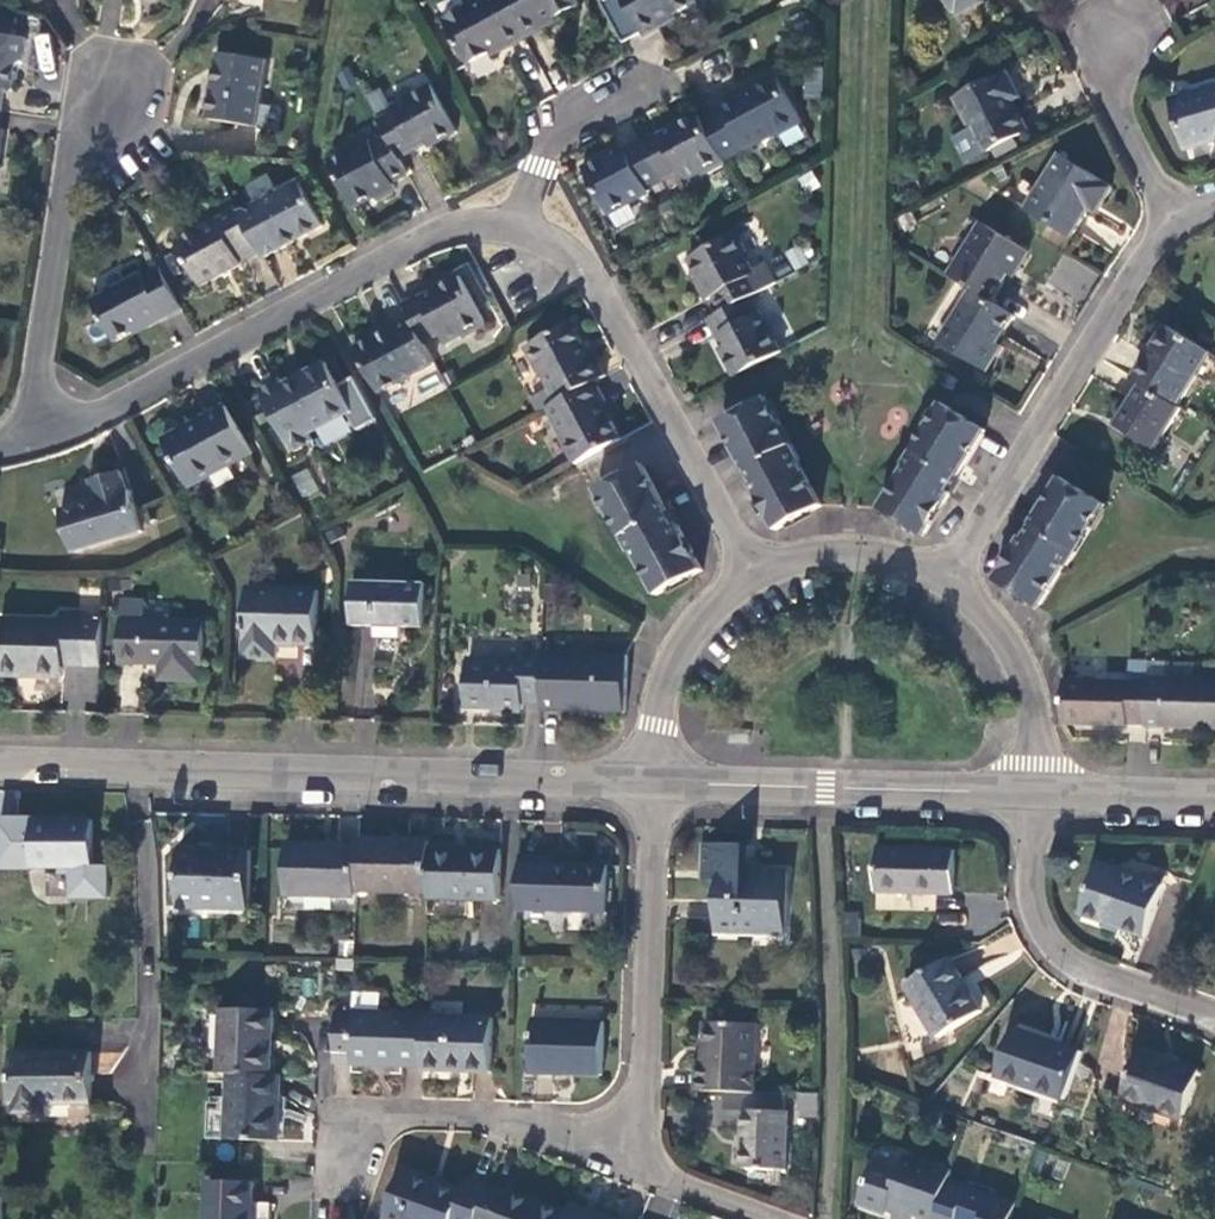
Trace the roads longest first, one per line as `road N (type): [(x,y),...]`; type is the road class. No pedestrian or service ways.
road 1 (residential): [(0,764),(650,780)]
road 2 (residential): [(28,437),(251,332),(399,250),(473,222),(525,228)]
road 3 (residential): [(525,228),(590,271),(754,577)]
road 4 (residential): [(936,574),(1173,223)]
road 5 (residential): [(112,57),(69,170),(28,437)]
road 6 (residential): [(650,780),(1034,790)]
road 7 (residential): [(650,780),(635,1159)]
road 8 (residential): [(635,1159),(571,1128),(358,1114),(335,1187)]
road 9 (residential): [(1034,790),(1033,928),(1080,965),(1214,1018)]
road 10 (residential): [(754,577),(706,615),(668,675),(654,723),(650,780)]
road 11 (residential): [(1173,223),(1113,104),(1113,60),(1123,31)]
road 12 (residential): [(525,228),(551,152),(586,112),(639,87)]
road 13 (residential): [(936,574),(896,561),(823,555),(754,577)]
road 14 (residential): [(1034,790),(1214,798)]
road 15 (residential): [(1027,689),(982,612),(936,574)]
road 16 (residential): [(760,1218),(635,1159)]

